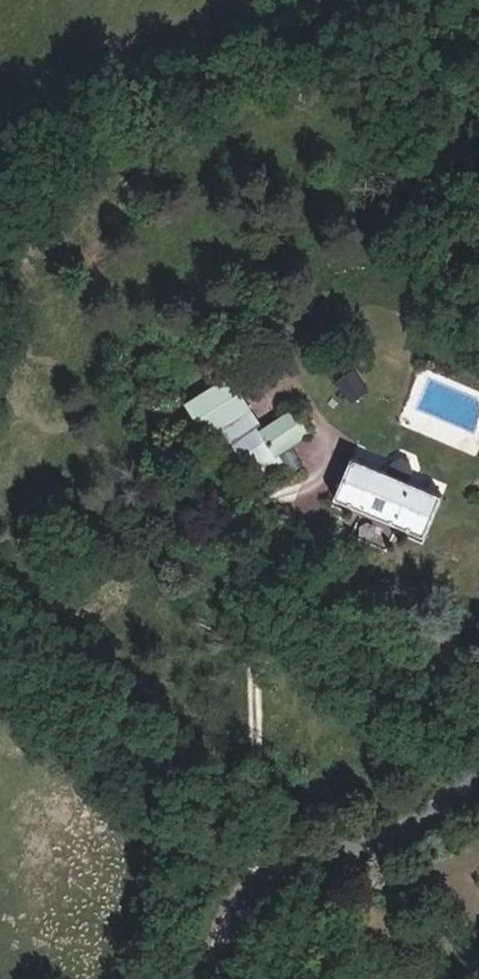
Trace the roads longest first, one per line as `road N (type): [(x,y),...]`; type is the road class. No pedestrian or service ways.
road 1 (residential): [(478,767),(449,794),(386,827),(257,883),(217,978)]

